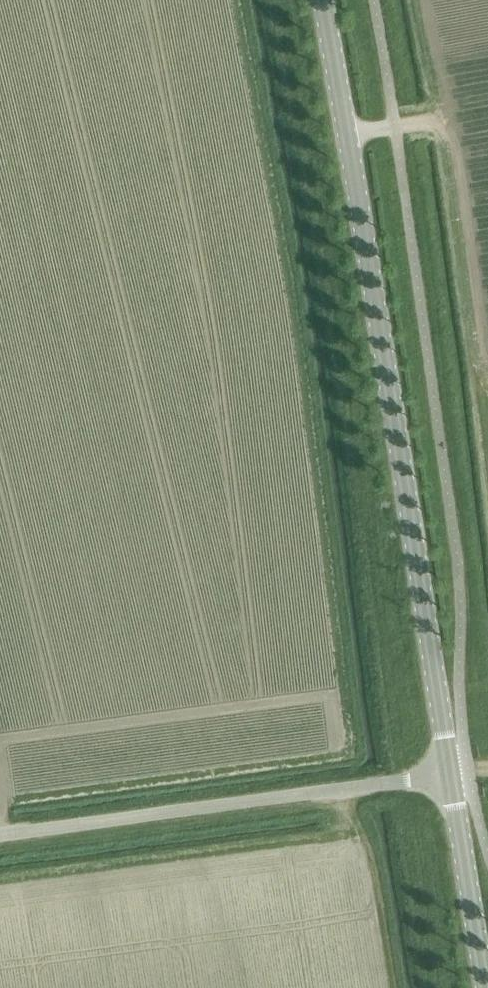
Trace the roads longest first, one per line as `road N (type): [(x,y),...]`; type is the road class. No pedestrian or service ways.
road 1 (track): [(235,0),(297,326),(350,750),(0,799)]
road 2 (track): [(284,0),(353,389),(437,987)]
road 3 (tertiary): [(451,773),(322,0)]
road 4 (unclassified): [(0,834),(451,773)]
road 5 (tertiary): [(486,987),(451,773)]
road 6 (track): [(389,987),(369,866),(340,788)]

